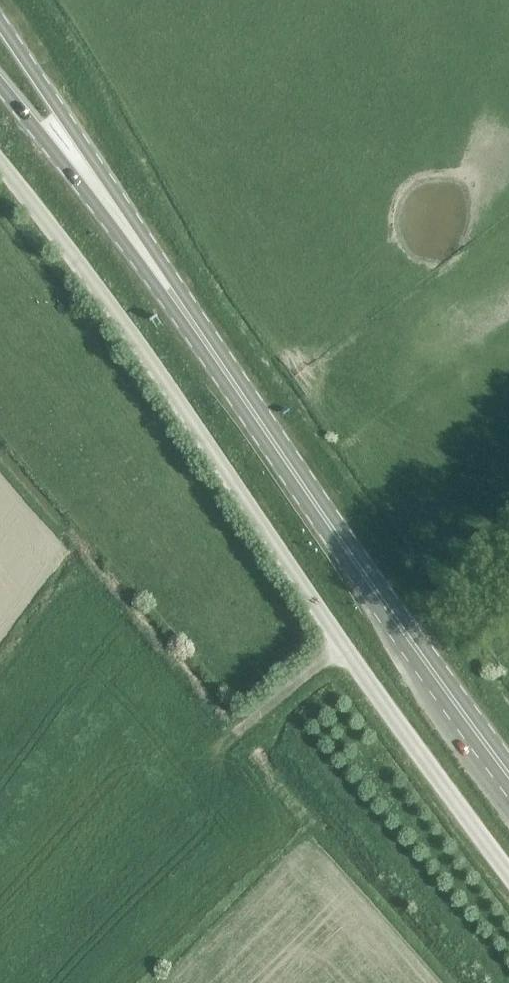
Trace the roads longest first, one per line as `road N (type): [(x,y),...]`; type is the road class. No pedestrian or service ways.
road 1 (unclassified): [(508,879),(205,444),(0,167)]
road 2 (primary): [(508,777),(169,289)]
road 3 (primary): [(169,289),(0,21)]
road 4 (primary): [(0,88),(169,289)]
road 5 (track): [(342,645),(231,736)]

